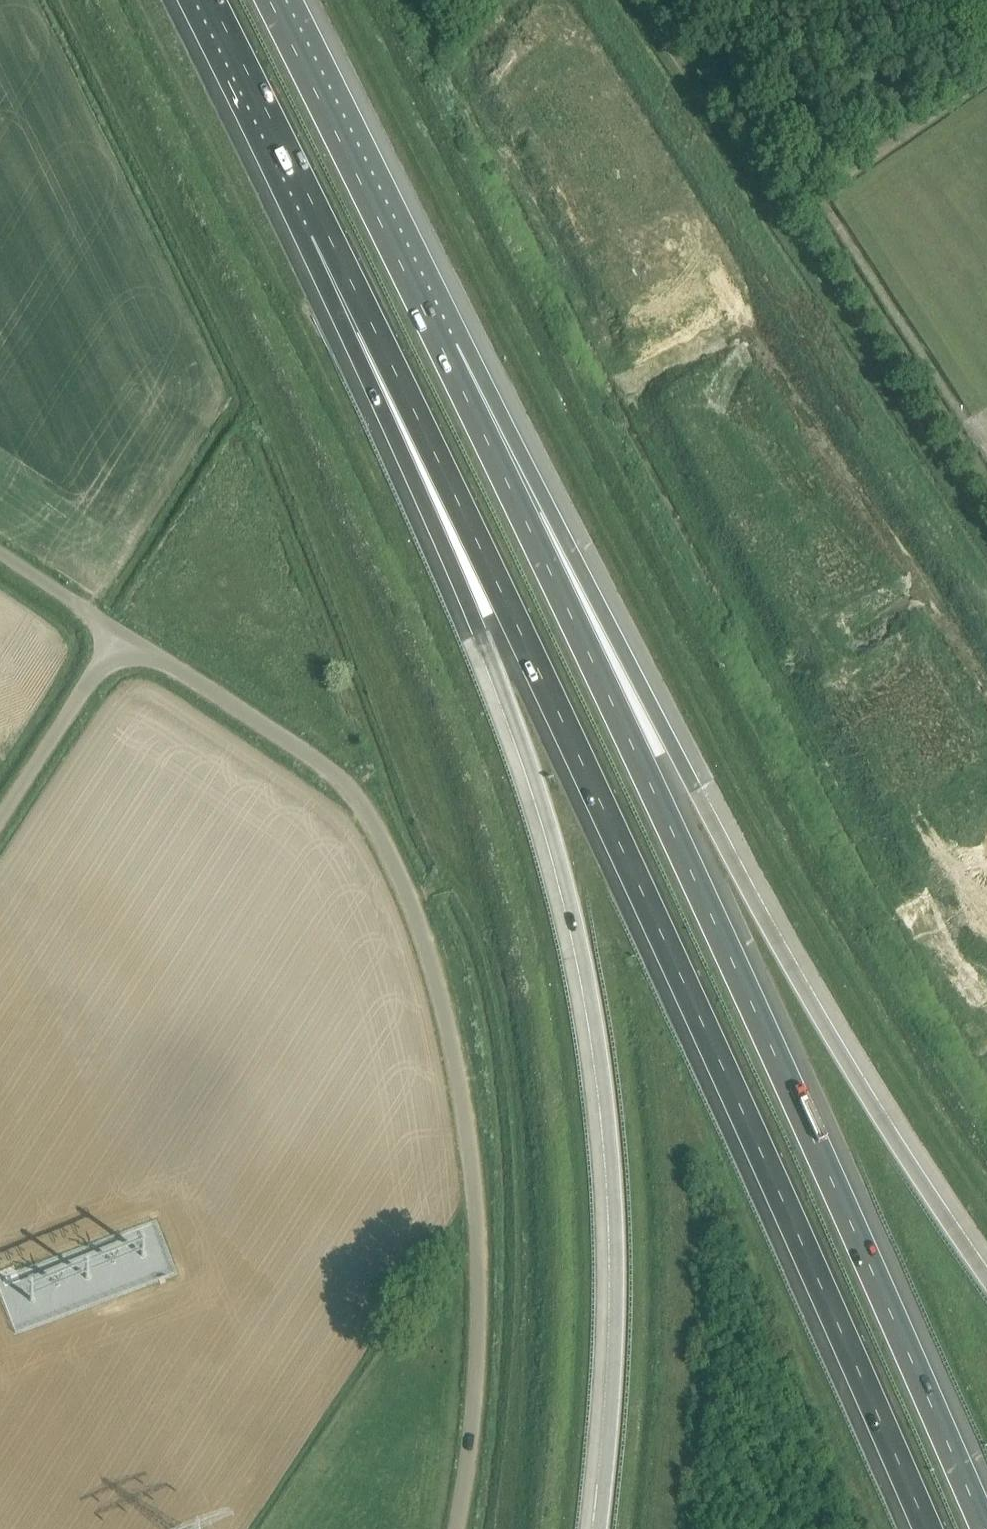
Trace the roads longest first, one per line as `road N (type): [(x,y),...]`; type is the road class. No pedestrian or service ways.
road 1 (motorway): [(325,228),(632,869),(927,1528)]
road 2 (motorway): [(325,228),(347,332),(521,736),(588,967),(608,1114),(617,1267),(600,1528)]
road 3 (motorway): [(986,1528),(444,350)]
road 4 (motorway): [(986,1284),(533,468),(444,350)]
road 5 (unclassified): [(457,1528),(480,1271),(470,1137),(431,956),(385,844),(338,773),(121,632)]
road 6 (track): [(640,0),(986,533)]
road 7 (motorway): [(444,350),(268,0)]
road 8 (motorway): [(209,0),(325,228)]
road 9 (unclassified): [(0,820),(121,632)]
road 10 (unclassified): [(121,632),(0,551)]

